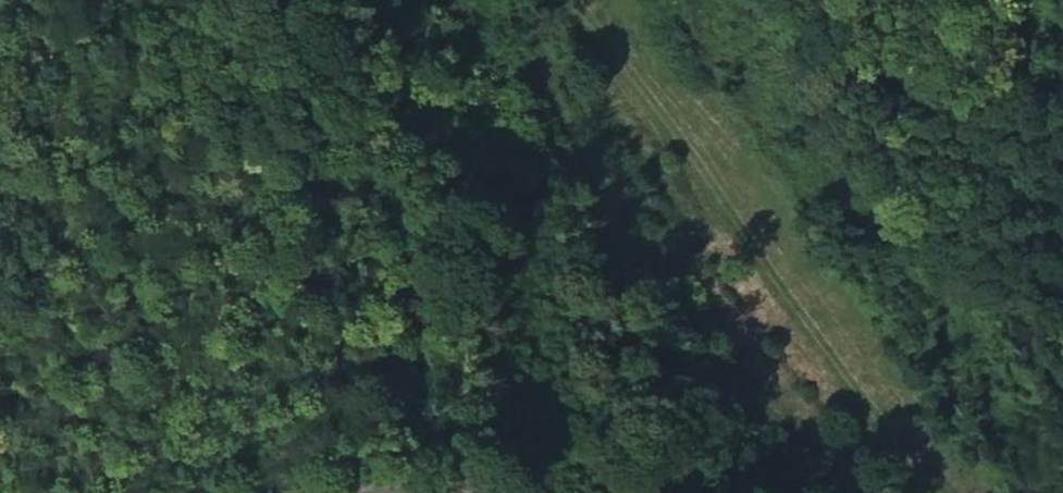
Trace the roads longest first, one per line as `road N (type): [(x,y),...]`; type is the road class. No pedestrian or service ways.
road 1 (track): [(919,492),(752,309),(548,0)]

